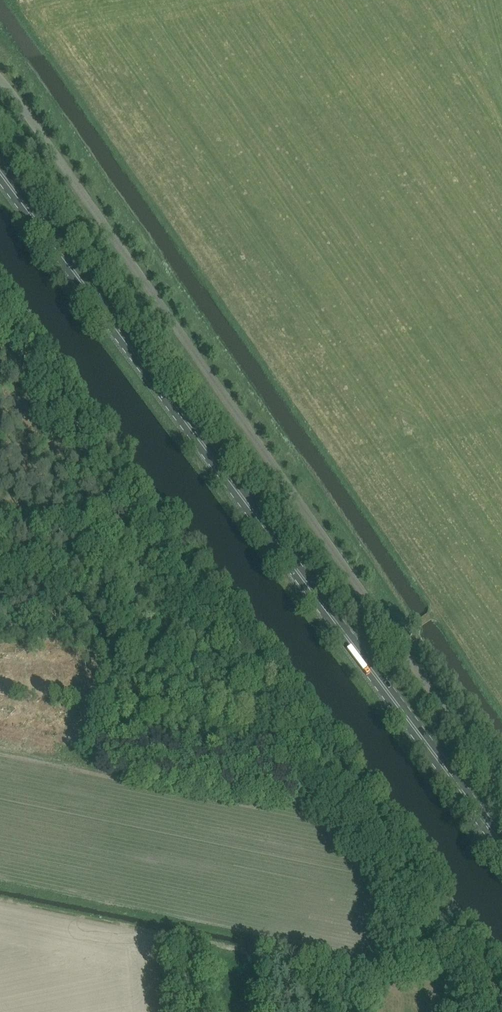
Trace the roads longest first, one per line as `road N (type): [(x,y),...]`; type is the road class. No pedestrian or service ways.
road 1 (unclassified): [(501,793),(0,77)]
road 2 (primary): [(501,846),(0,172)]
road 3 (track): [(0,332),(501,999)]

